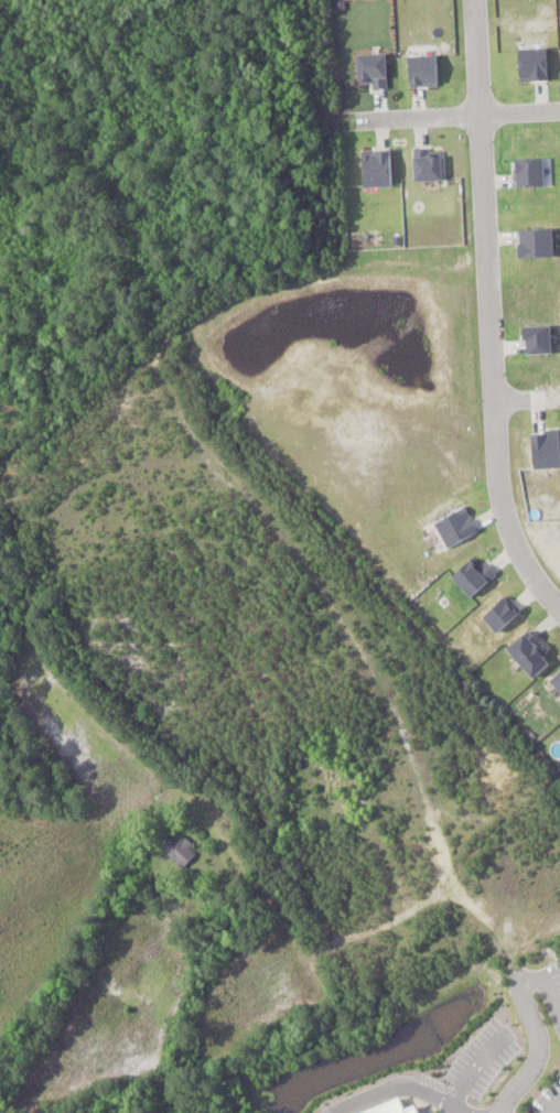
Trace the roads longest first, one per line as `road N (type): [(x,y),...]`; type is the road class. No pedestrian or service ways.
road 1 (residential): [(559,610),(527,573),(496,486),(476,0)]
road 2 (residential): [(356,122),(559,110)]
road 3 (residential): [(507,1112),(538,1058),(514,974)]

